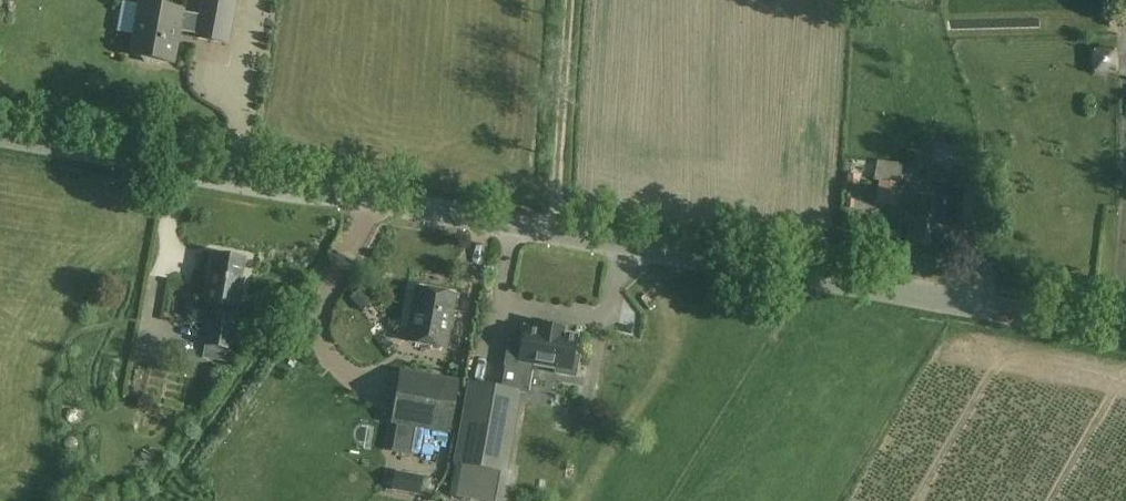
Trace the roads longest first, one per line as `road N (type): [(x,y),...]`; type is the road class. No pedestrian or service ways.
road 1 (unclassified): [(0,135),(1125,332)]
road 2 (track): [(557,232),(571,0)]

